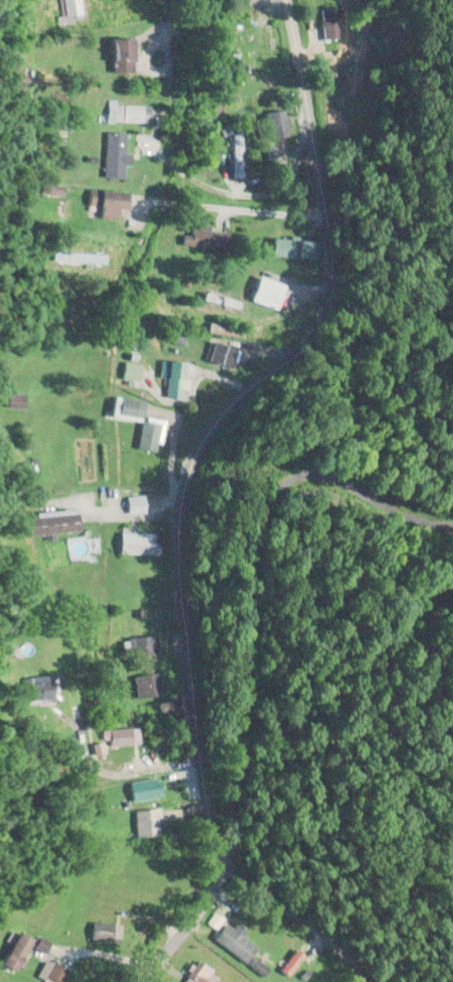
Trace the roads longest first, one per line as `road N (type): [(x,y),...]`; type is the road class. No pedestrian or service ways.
road 1 (residential): [(282,0),(330,251),(327,306),(305,342),(216,413),(187,463),(177,564),(201,786),(219,865),(199,905),(131,981)]
road 2 (residential): [(219,865),(245,875),(375,981)]

